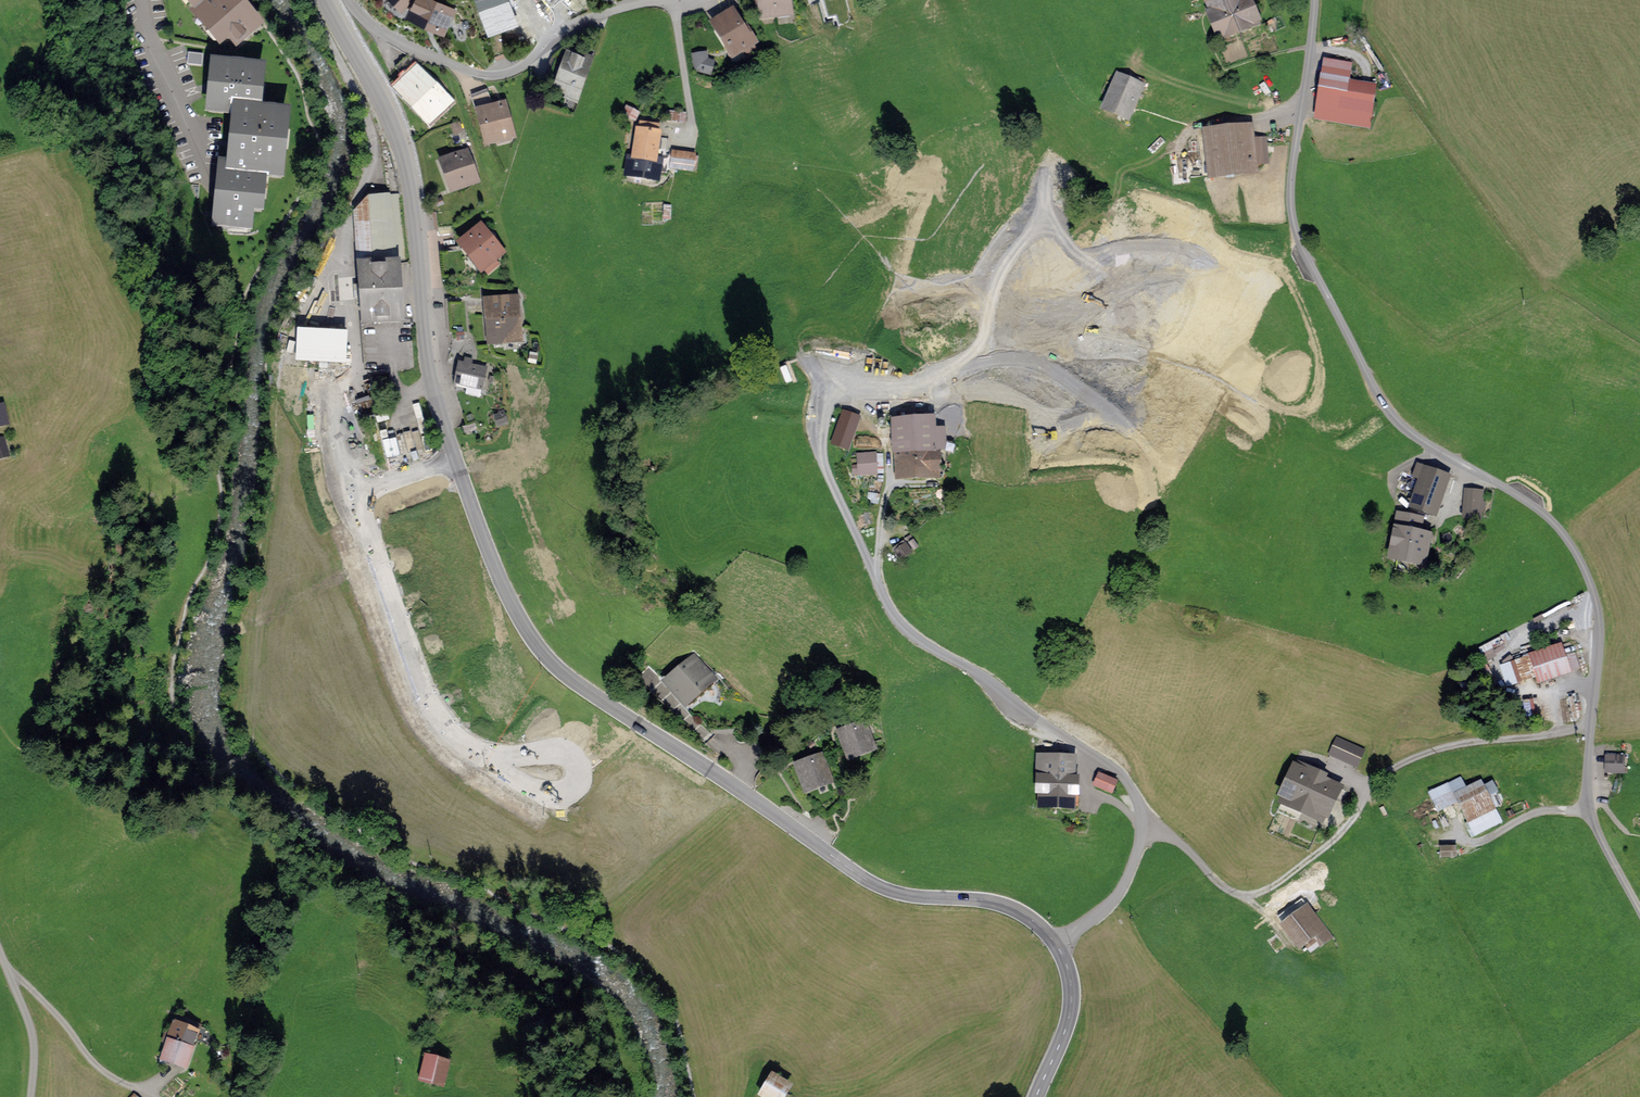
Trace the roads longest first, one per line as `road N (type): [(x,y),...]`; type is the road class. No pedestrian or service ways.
road 1 (tertiary): [(321,0),(400,149),(433,406),(519,620),(545,657),(590,695),(856,875),(890,892),(1005,906),(1046,932),(1067,968),(1071,1007),(1035,1096)]
road 2 (unclassified): [(1315,0),(1289,184),(1292,220),(1390,416),(1536,508),(1581,562),(1601,640),(1587,777),(1593,825),(1639,911)]
road 3 (residential): [(671,0),(577,23),(526,63),(486,75),(382,34),(348,0)]
road 4 (track): [(890,481),(877,557),(896,615),(1062,735)]
road 5 (unclassified): [(31,1096),(32,1034),(0,954)]

